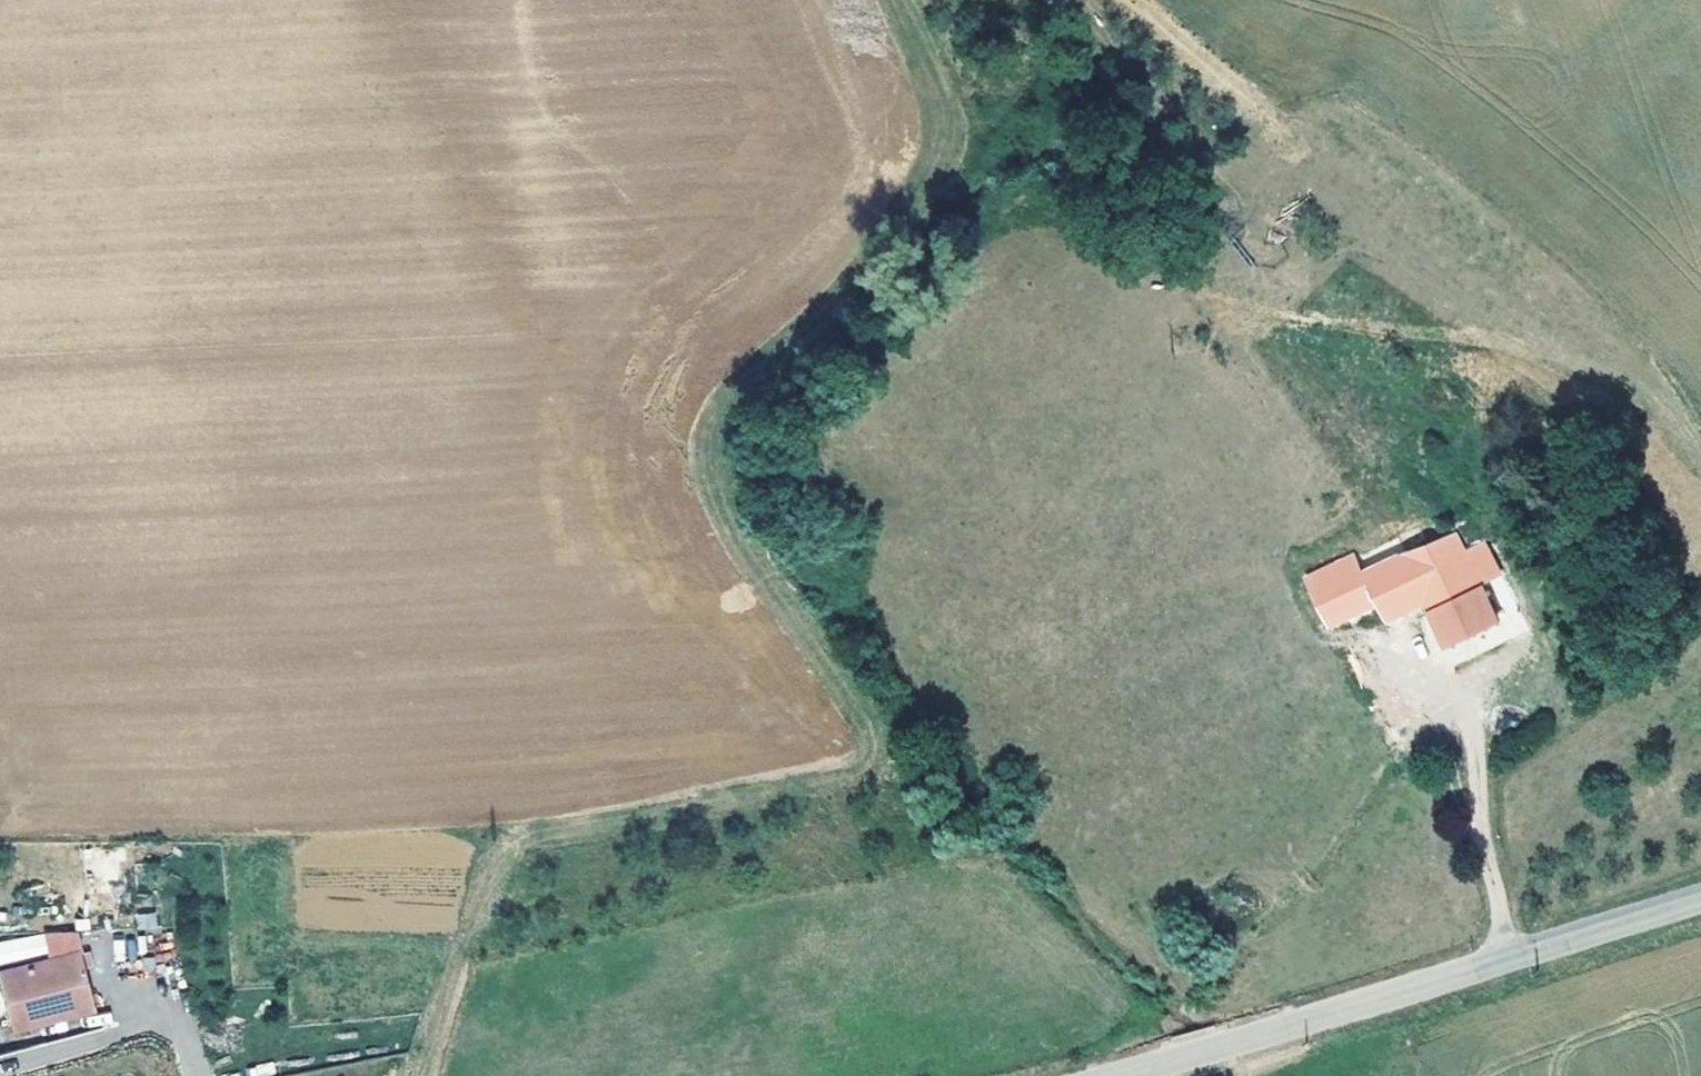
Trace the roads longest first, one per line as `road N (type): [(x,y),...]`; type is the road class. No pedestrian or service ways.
road 1 (tertiary): [(1700,897),(1118,1075)]

